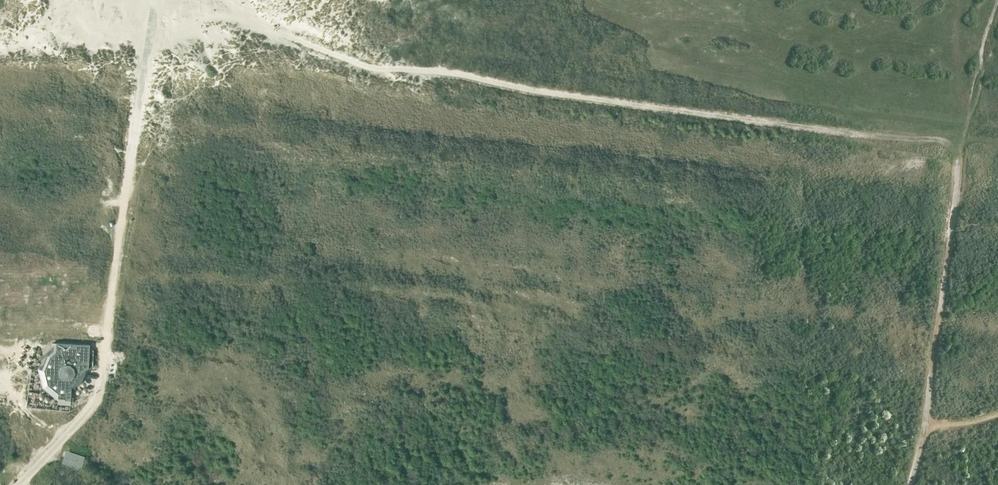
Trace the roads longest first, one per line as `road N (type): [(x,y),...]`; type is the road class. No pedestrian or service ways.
road 1 (track): [(997,147),(421,76),(223,18),(144,31)]
road 2 (track): [(19,484),(97,402),(146,53)]
road 3 (track): [(924,430),(961,142)]
road 4 (track): [(144,31),(110,25),(0,46)]
road 5 (track): [(997,8),(961,142)]
road 6 (track): [(909,484),(924,430),(997,414)]

